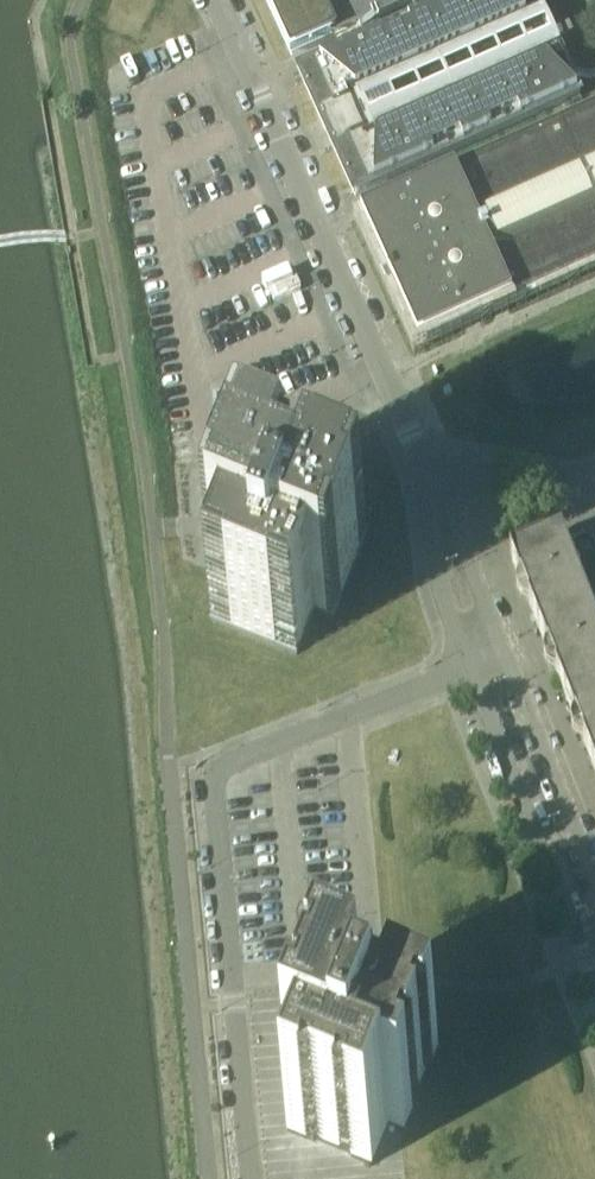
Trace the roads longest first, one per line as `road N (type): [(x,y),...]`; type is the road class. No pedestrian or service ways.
road 1 (residential): [(251,1178),(214,773),(466,667)]
road 2 (residential): [(426,473),(215,0)]
road 3 (residential): [(466,667),(594,987)]
road 4 (residential): [(594,882),(501,650)]
road 5 (residential): [(594,484),(572,491),(426,473)]
road 6 (residential): [(439,524),(433,569),(466,667)]
road 7 (residential): [(501,650),(464,556),(439,524)]

